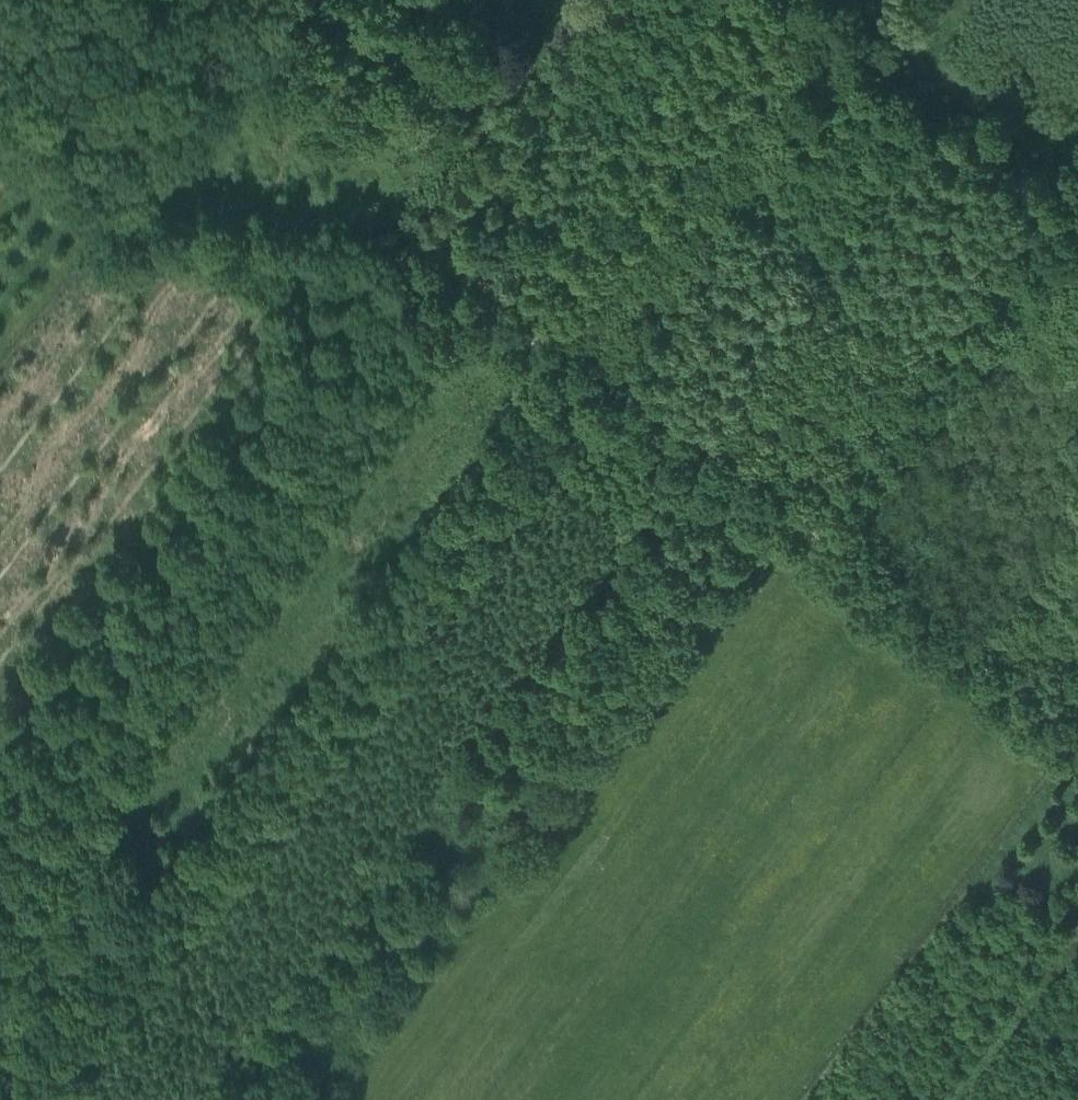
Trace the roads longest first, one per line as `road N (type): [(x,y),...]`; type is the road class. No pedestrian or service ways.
road 1 (track): [(804,526),(409,263),(120,226),(0,145)]
road 2 (track): [(804,526),(1077,183)]
road 3 (track): [(1077,748),(804,526)]

